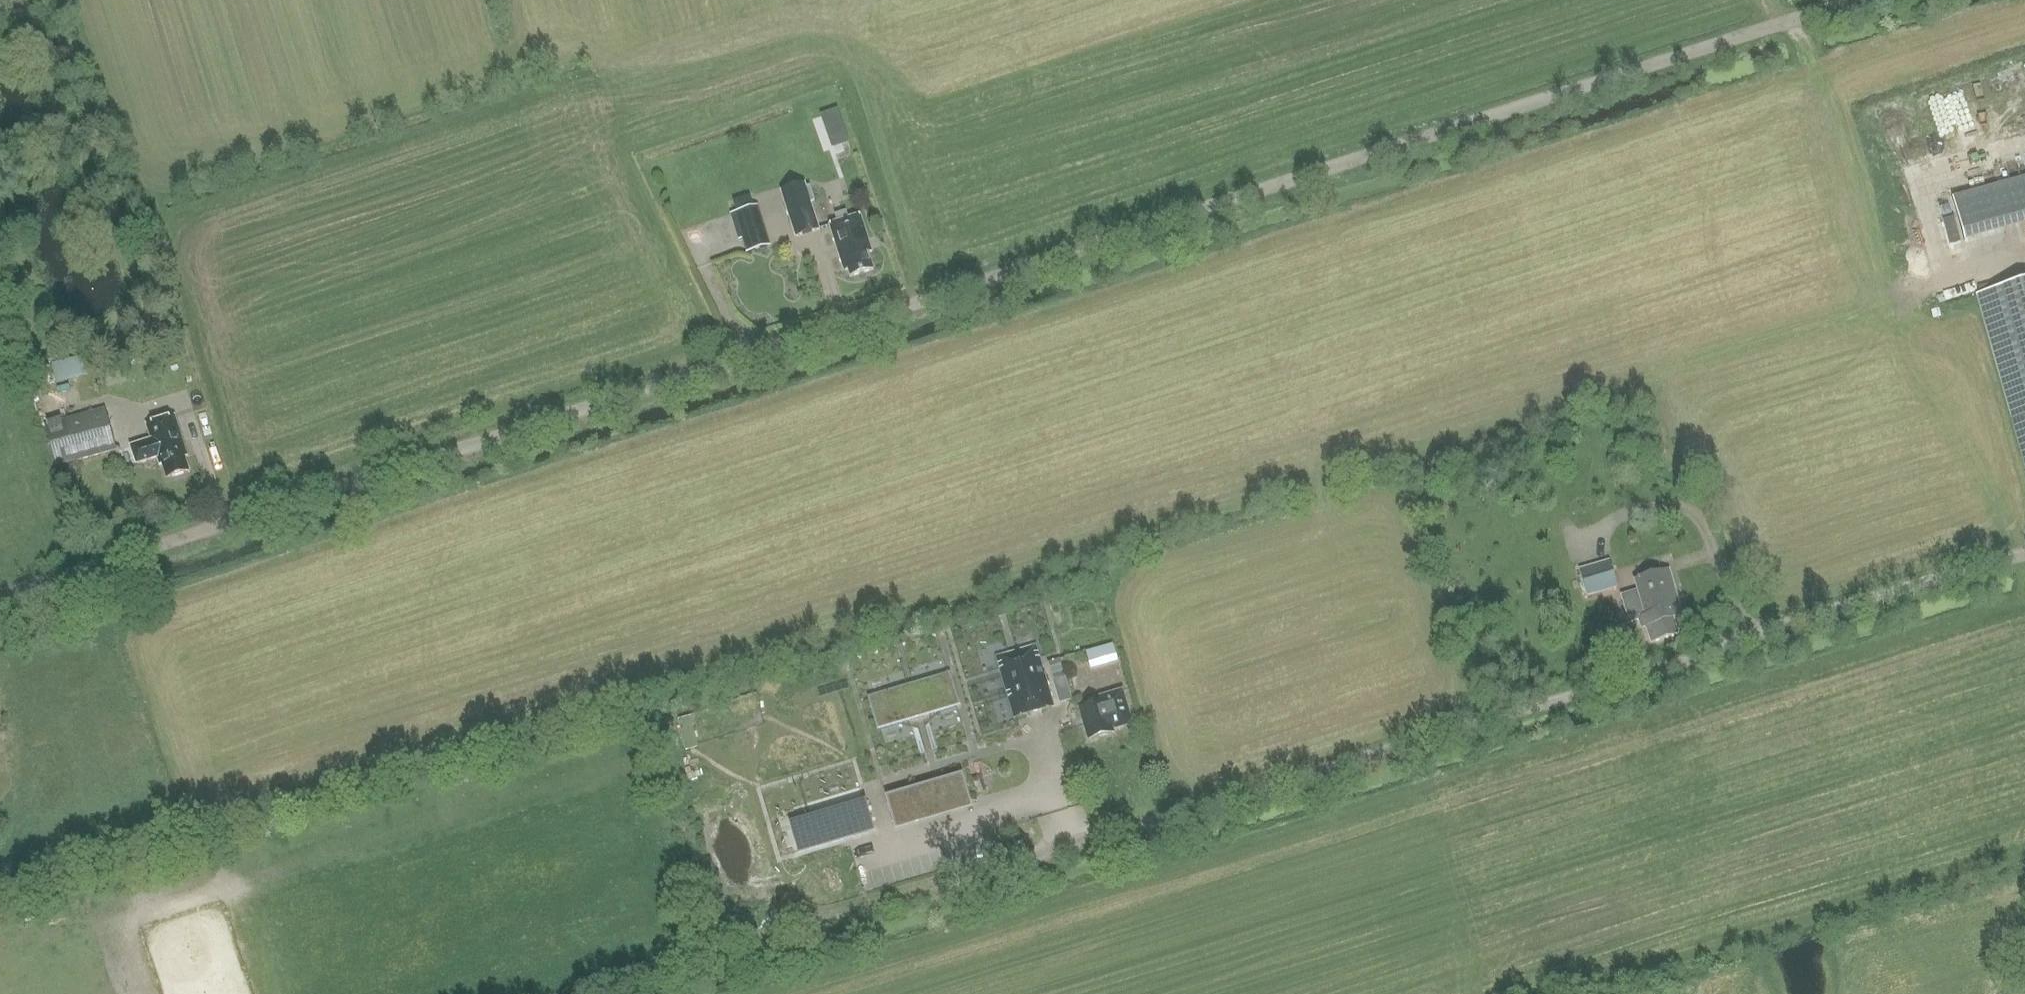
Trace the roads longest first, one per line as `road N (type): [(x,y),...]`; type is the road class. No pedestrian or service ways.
road 1 (track): [(0,598),(1857,0)]
road 2 (track): [(748,792),(770,872),(817,914),(854,914),(2024,560)]

